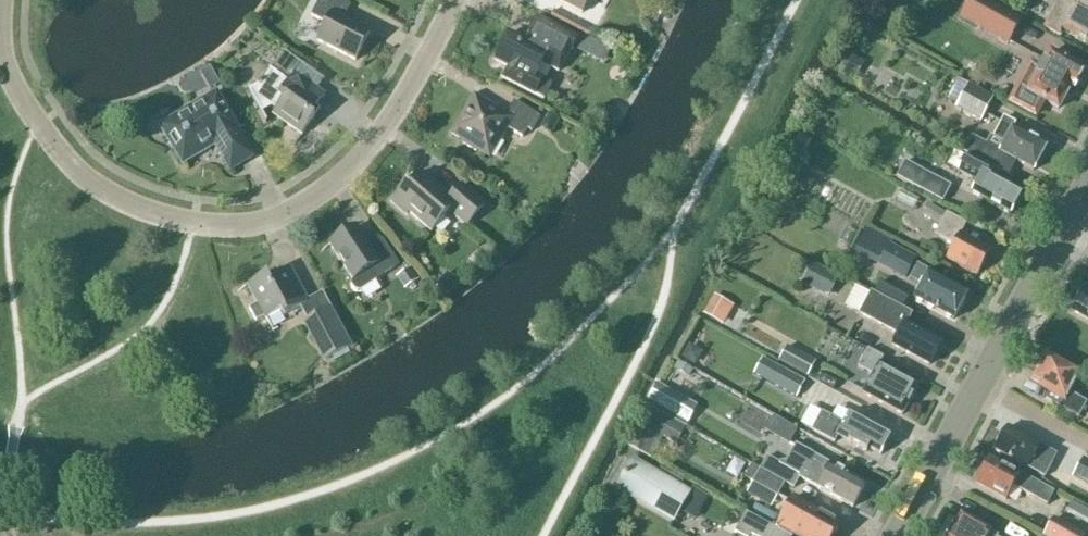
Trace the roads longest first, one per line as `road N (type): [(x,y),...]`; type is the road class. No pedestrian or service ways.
road 1 (residential): [(460,0),(374,153),(320,198),(271,224),(193,228),(108,194),(34,128),(0,66)]
road 2 (tertiary): [(895,535),(1067,216)]

